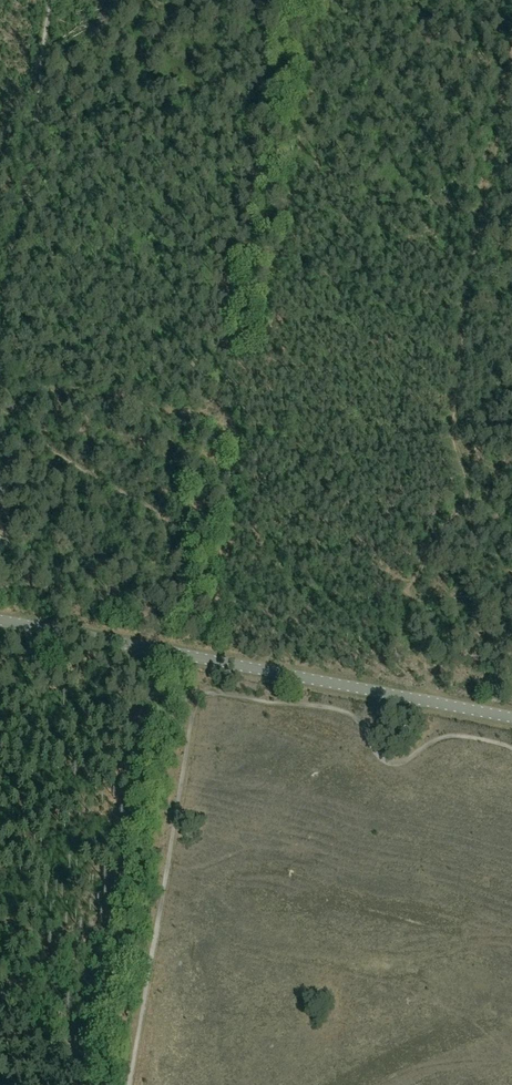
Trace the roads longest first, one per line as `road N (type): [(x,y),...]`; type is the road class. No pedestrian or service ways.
road 1 (track): [(0,435),(70,462),(170,522),(158,662),(84,1084)]
road 2 (tertiary): [(511,717),(0,620)]
road 3 (track): [(8,265),(53,0)]

